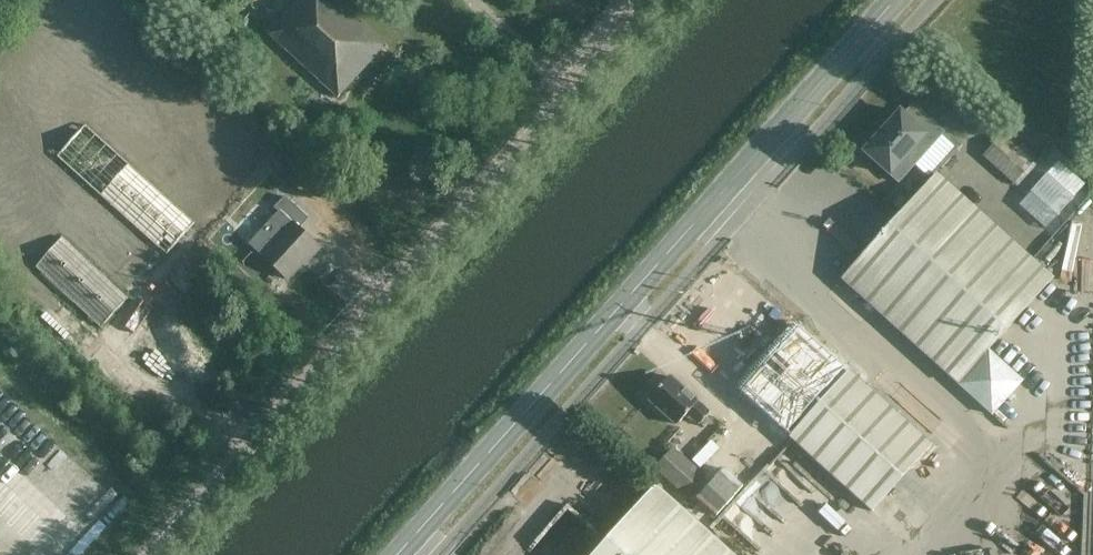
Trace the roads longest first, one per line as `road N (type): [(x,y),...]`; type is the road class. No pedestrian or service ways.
road 1 (tertiary): [(150,554),(651,0)]
road 2 (secondary): [(400,554),(899,0)]

